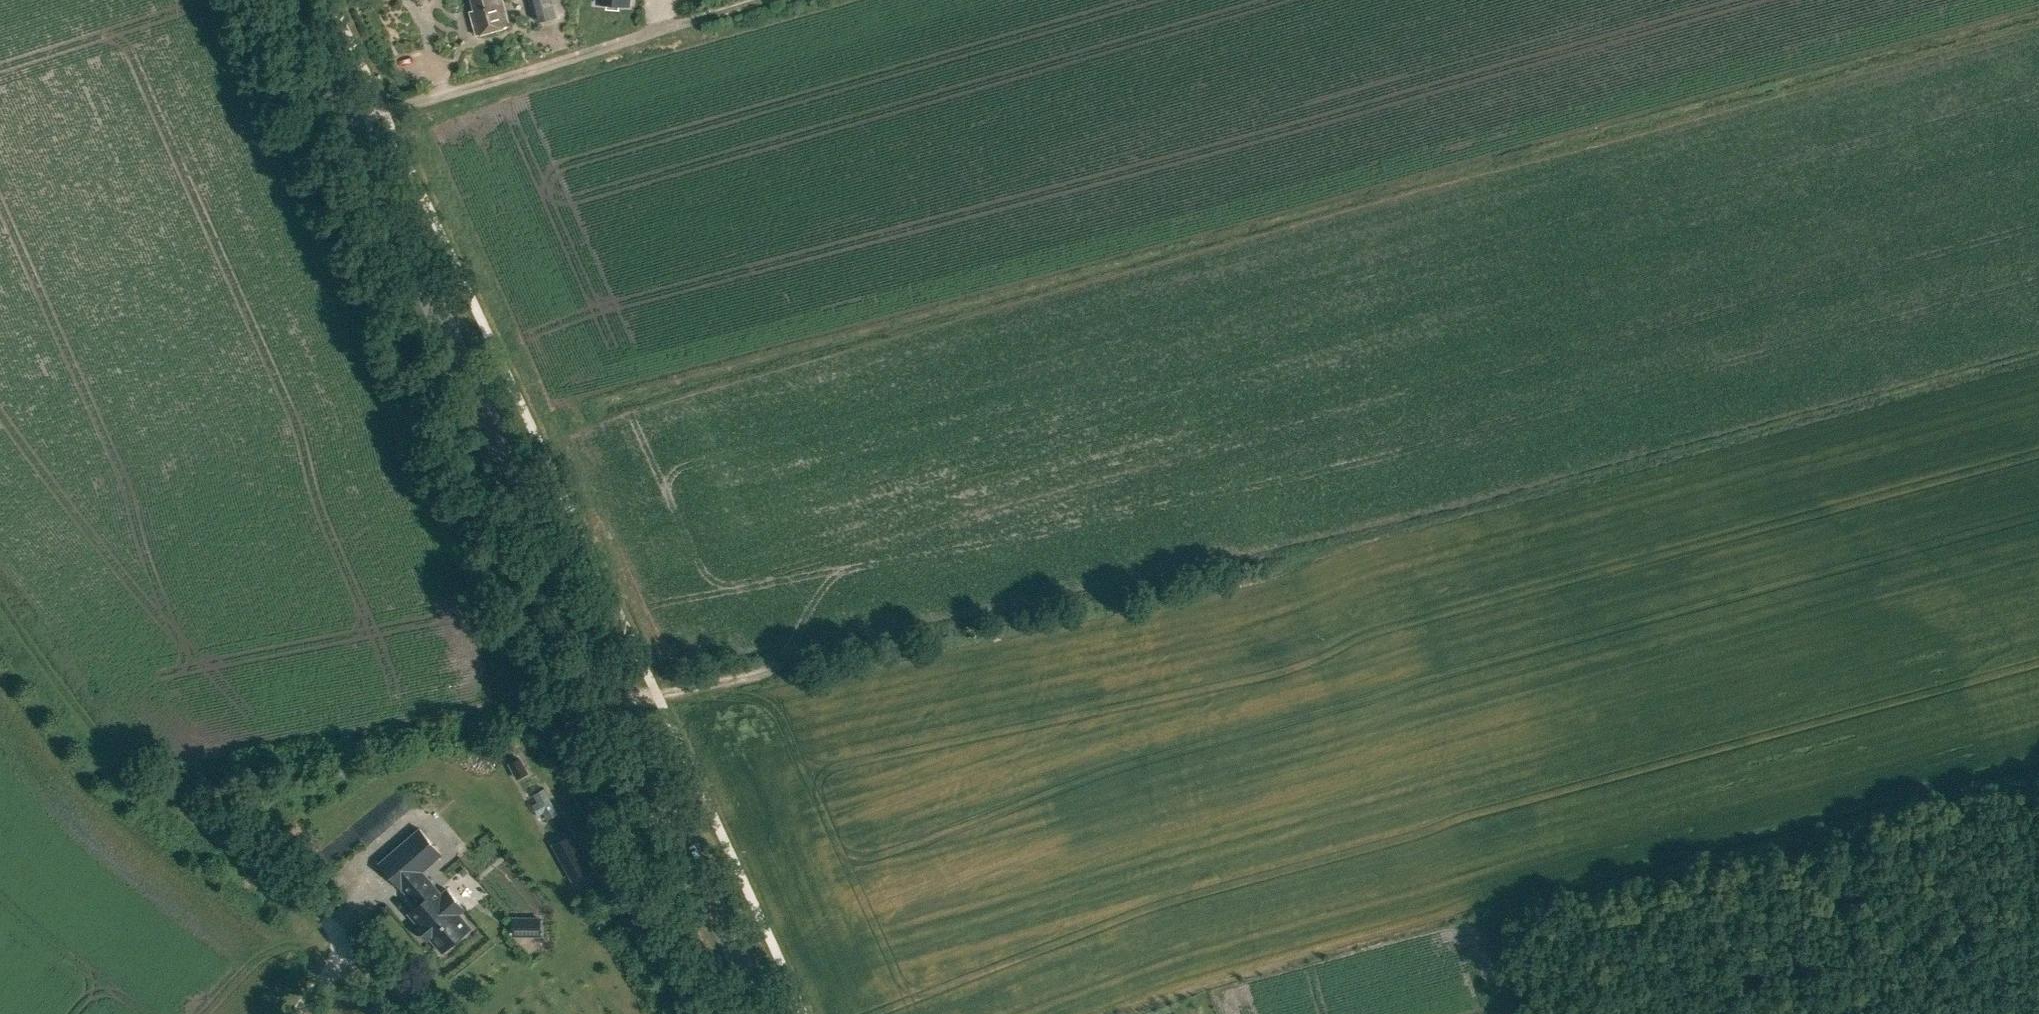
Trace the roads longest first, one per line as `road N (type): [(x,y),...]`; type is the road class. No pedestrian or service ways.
road 1 (tertiary): [(762,1013),(294,0)]
road 2 (track): [(349,945),(206,833),(99,728),(0,605)]
road 3 (unclassified): [(428,1013),(349,945),(297,1013)]

